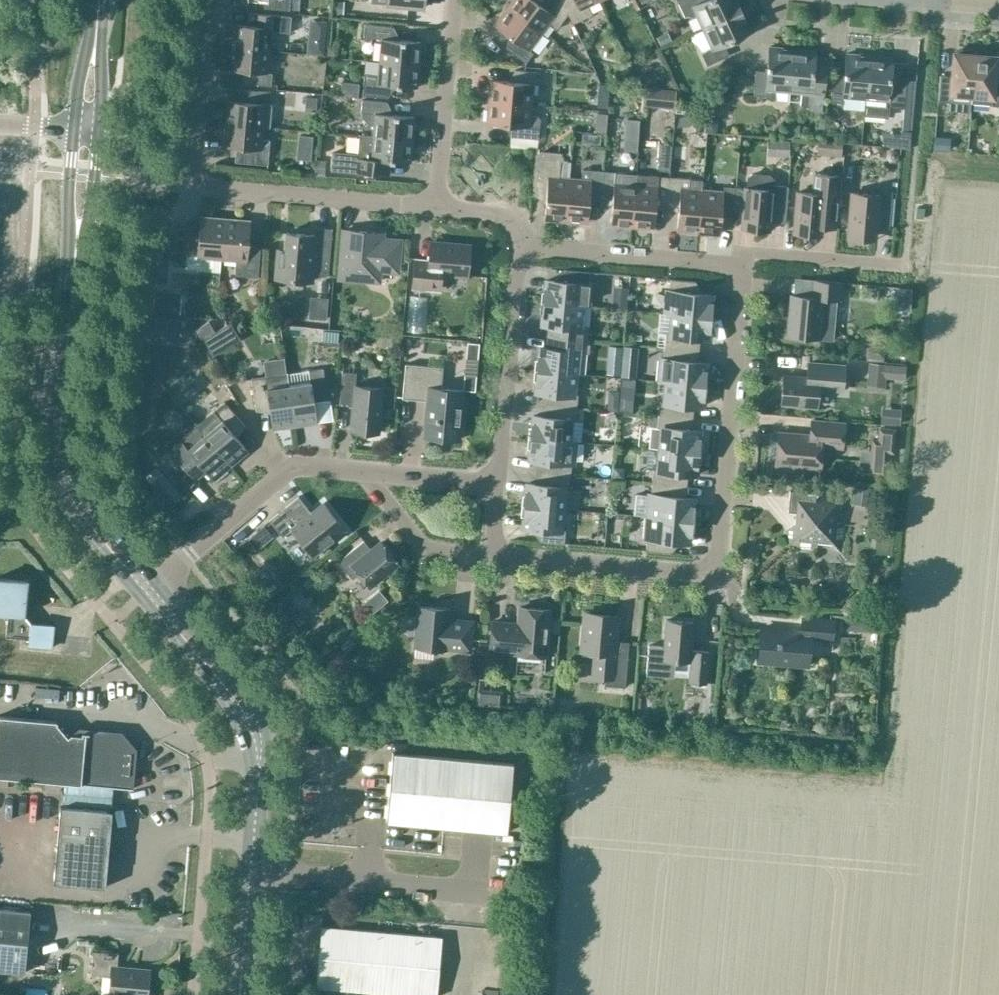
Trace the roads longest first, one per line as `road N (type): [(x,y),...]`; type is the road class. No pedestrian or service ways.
road 1 (residential): [(495,556),(695,577),(716,572),(738,271)]
road 2 (residential): [(438,209),(194,190),(211,0)]
road 3 (tertiary): [(147,590),(64,472),(77,240)]
road 4 (tertiary): [(251,872),(258,752),(251,723),(147,590)]
road 5 (residential): [(375,474),(291,468),(147,590)]
road 6 (residential): [(500,483),(521,244)]
road 7 (unclassified): [(486,892),(251,872)]
road 8 (residential): [(738,271),(723,263),(521,244)]
road 9 (residential): [(438,209),(455,0)]
road 10 (tertiary): [(77,240),(90,216),(103,92),(95,35)]
road 11 (tertiary): [(95,35),(77,103),(69,212),(77,240)]
road 12 (residential): [(904,271),(757,256),(738,271)]
road 13 (residential): [(375,474),(430,551),(495,556)]
road 14 (residential): [(500,483),(375,474)]
road 15 (residential): [(998,12),(876,0)]
road 16 (tertiary): [(241,994),(251,872)]

